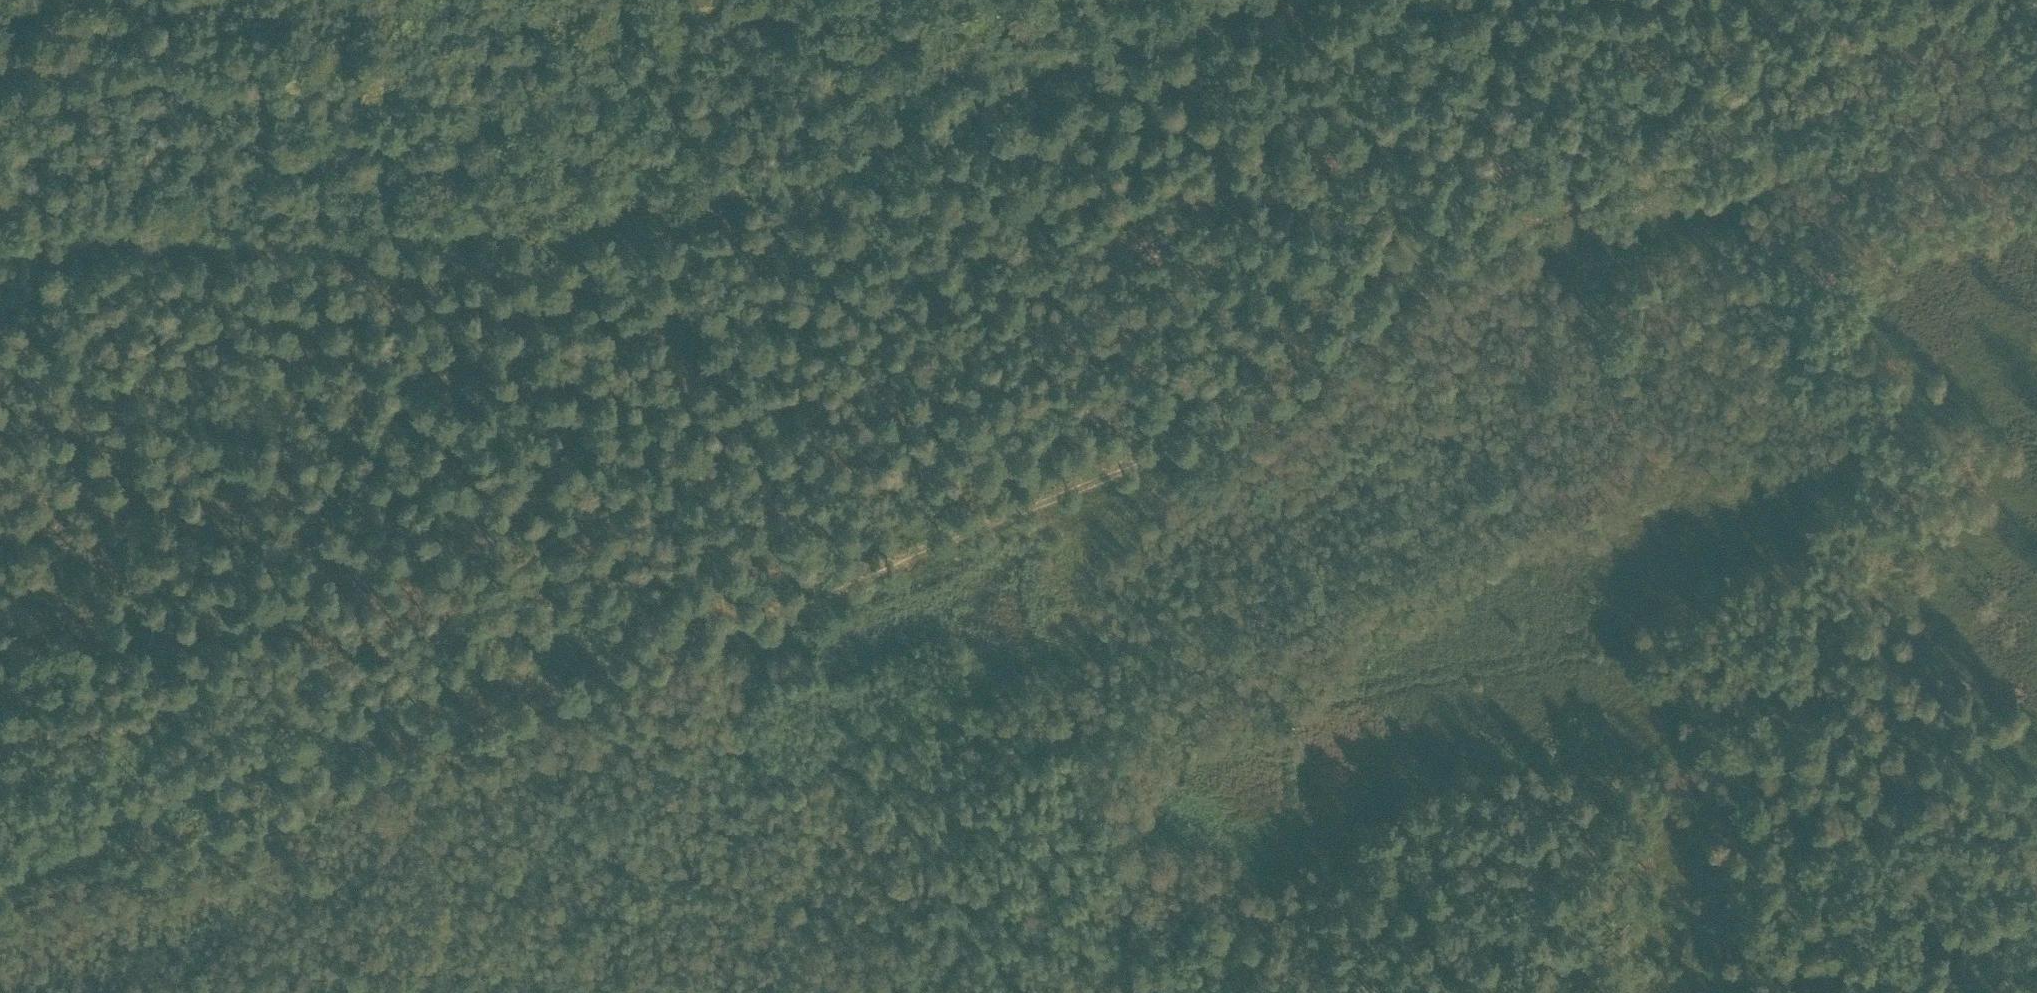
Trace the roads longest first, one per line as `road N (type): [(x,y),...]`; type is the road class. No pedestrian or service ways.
road 1 (track): [(0,219),(378,217),(739,178),(1104,25),(1191,0)]
road 2 (track): [(1313,0),(1428,242),(1412,283),(1263,398),(731,624)]
road 3 (track): [(731,624),(678,186)]

